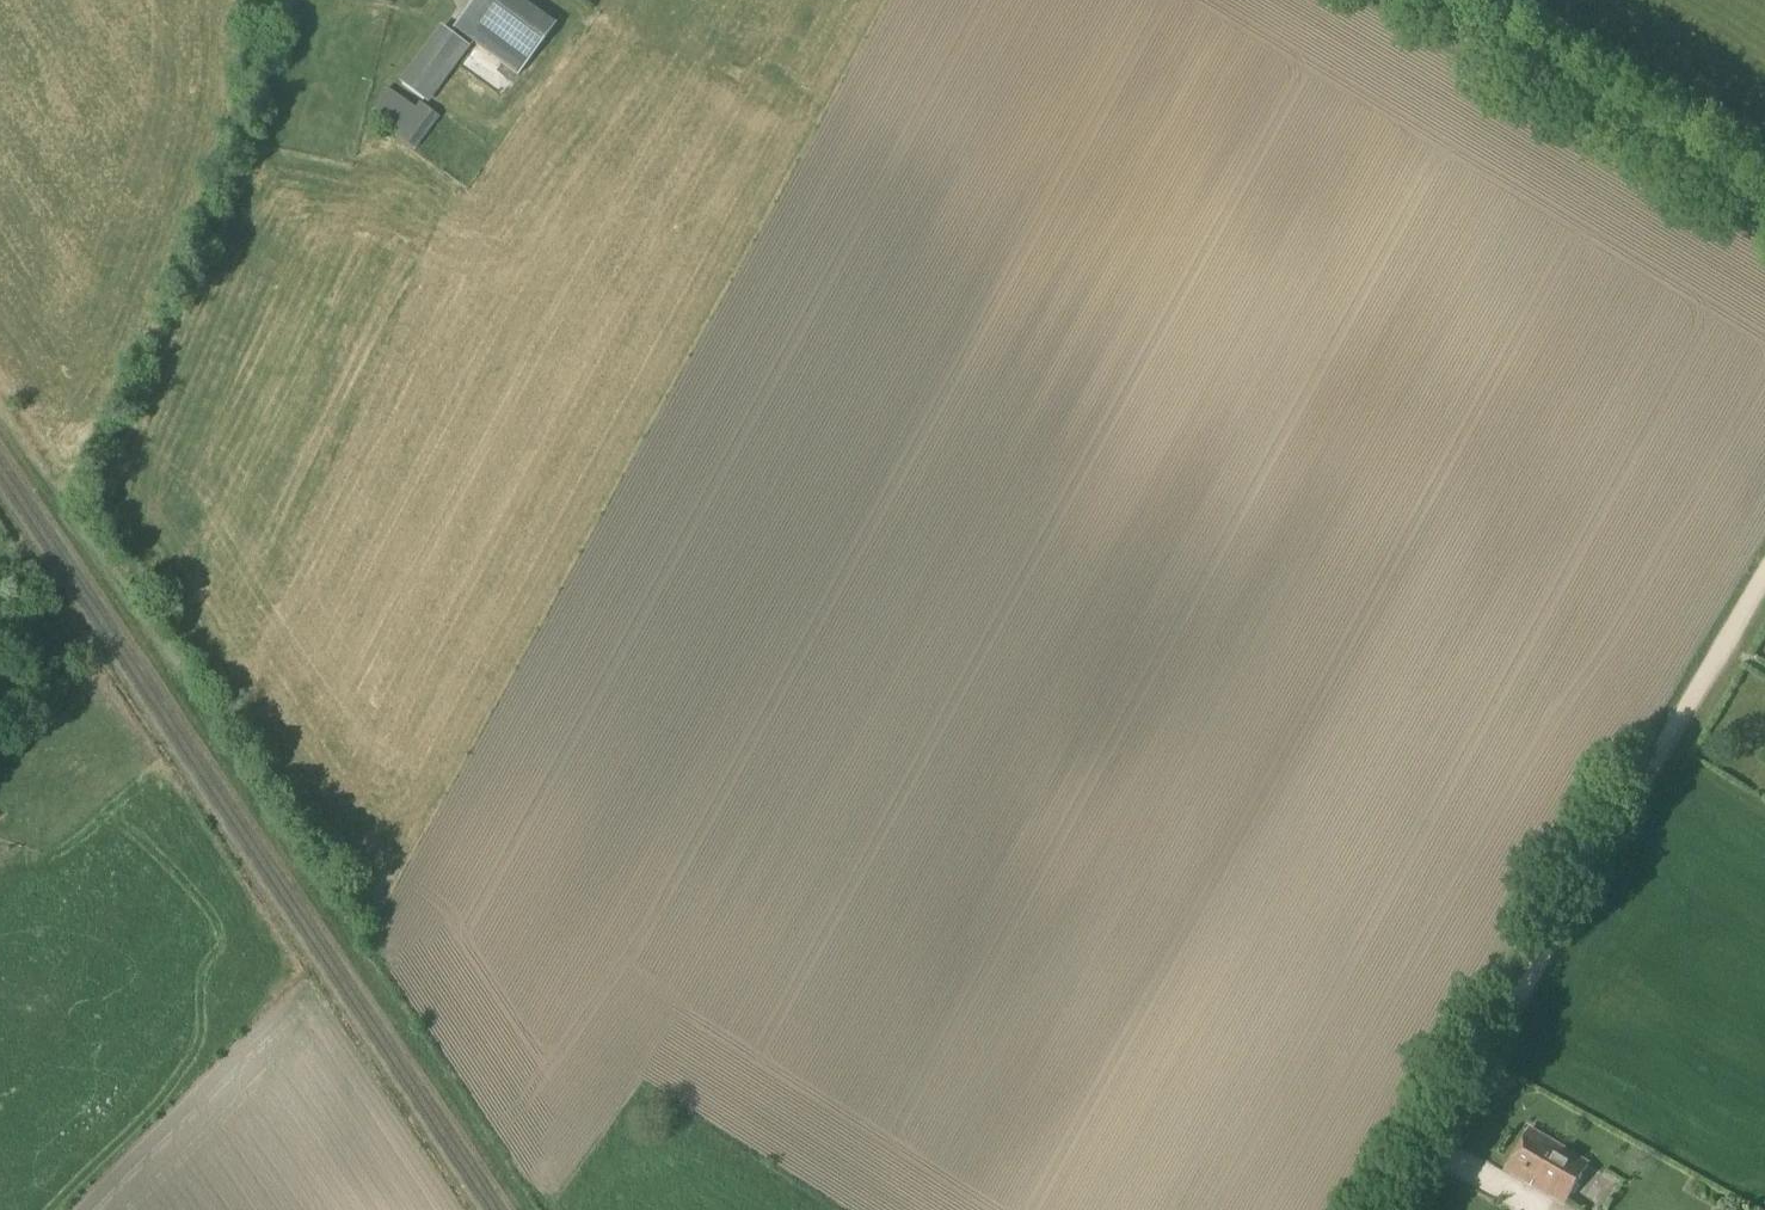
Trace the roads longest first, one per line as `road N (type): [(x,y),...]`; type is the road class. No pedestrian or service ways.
road 1 (track): [(1397,1209),(1764,574)]
road 2 (unclassified): [(1764,208),(1420,0)]

